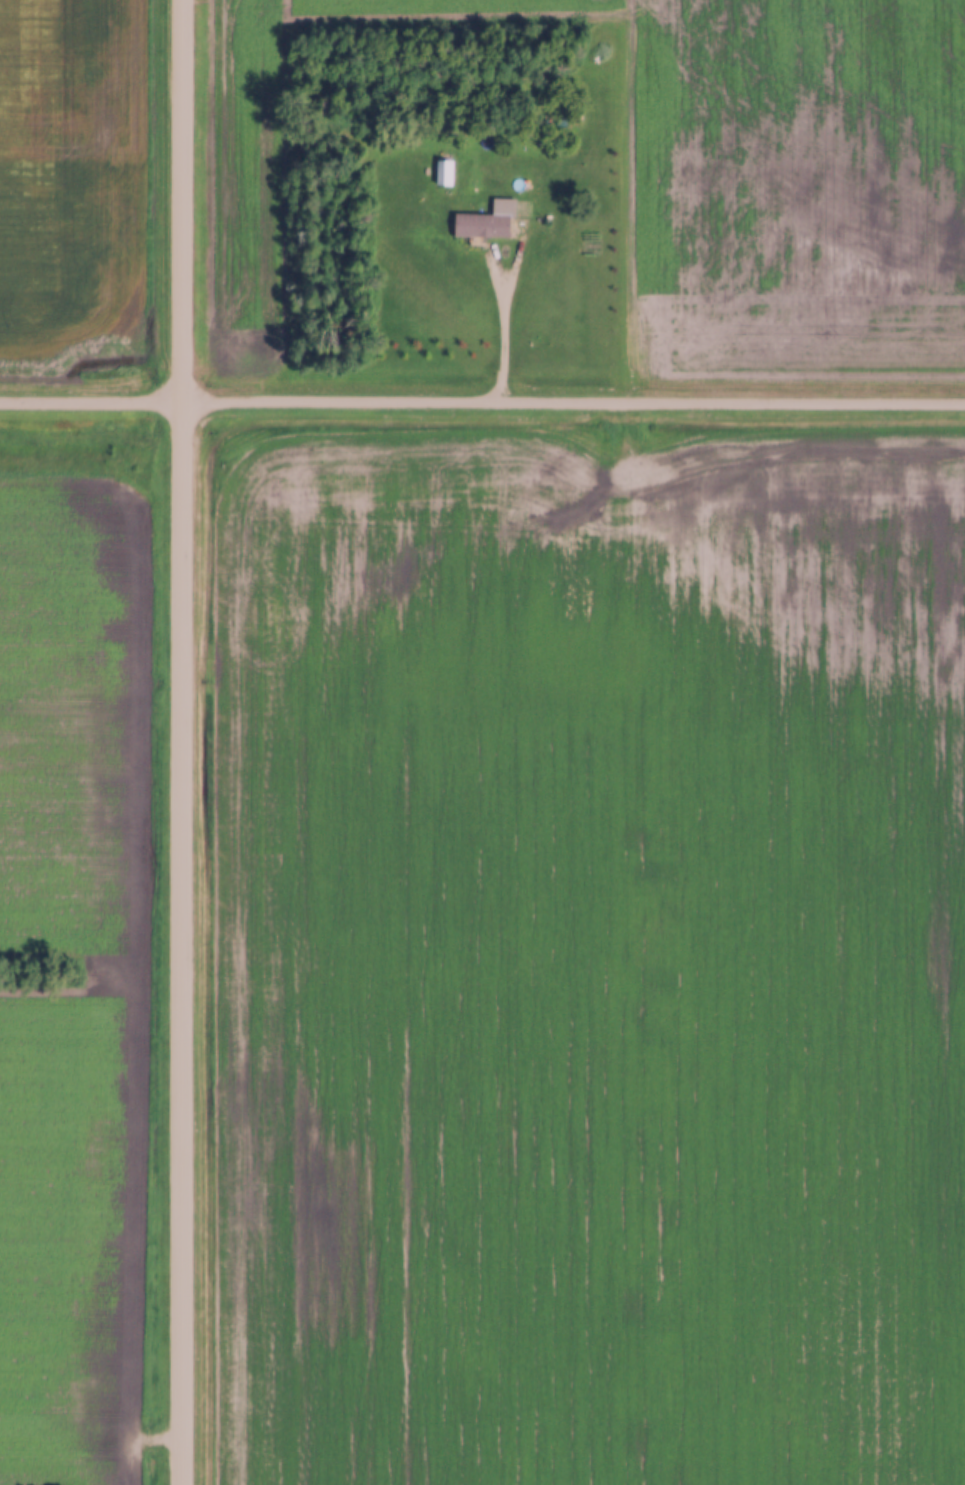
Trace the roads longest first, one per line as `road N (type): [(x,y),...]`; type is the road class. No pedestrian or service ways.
road 1 (tertiary): [(181,1484),(183,0)]
road 2 (residential): [(964,402),(0,404)]

